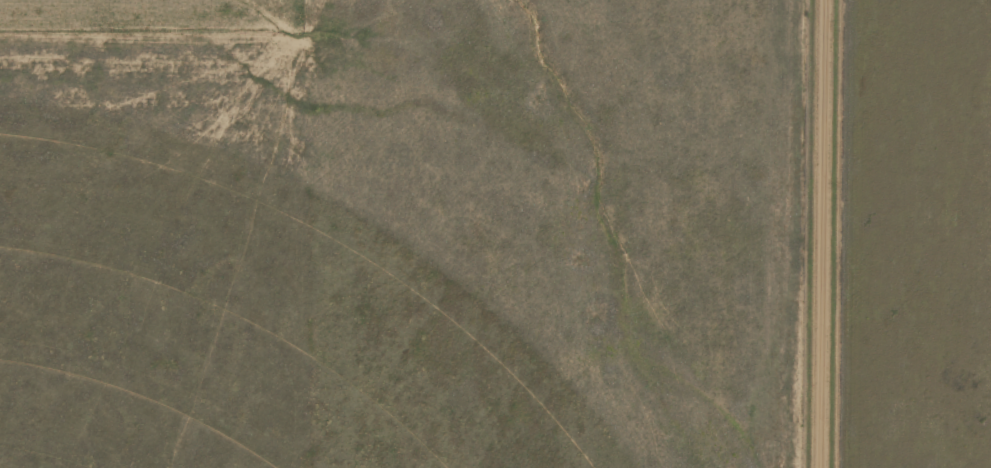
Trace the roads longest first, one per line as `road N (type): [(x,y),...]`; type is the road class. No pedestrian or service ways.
road 1 (residential): [(827,467),(831,0)]

